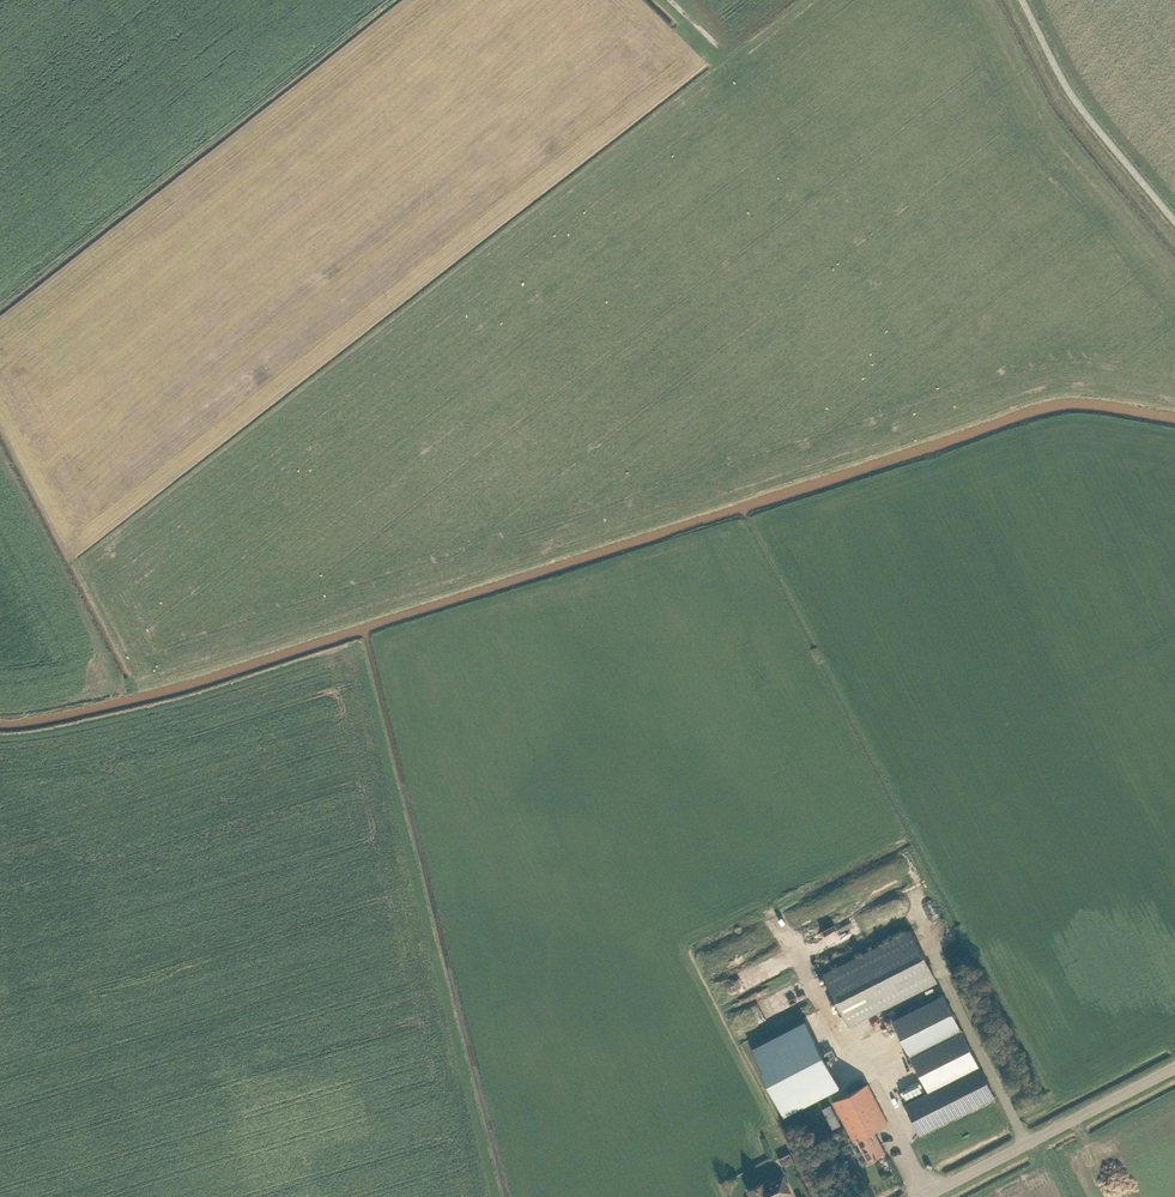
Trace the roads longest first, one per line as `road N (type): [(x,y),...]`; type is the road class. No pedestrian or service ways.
road 1 (unclassified): [(923,1196),(1174,1066)]

